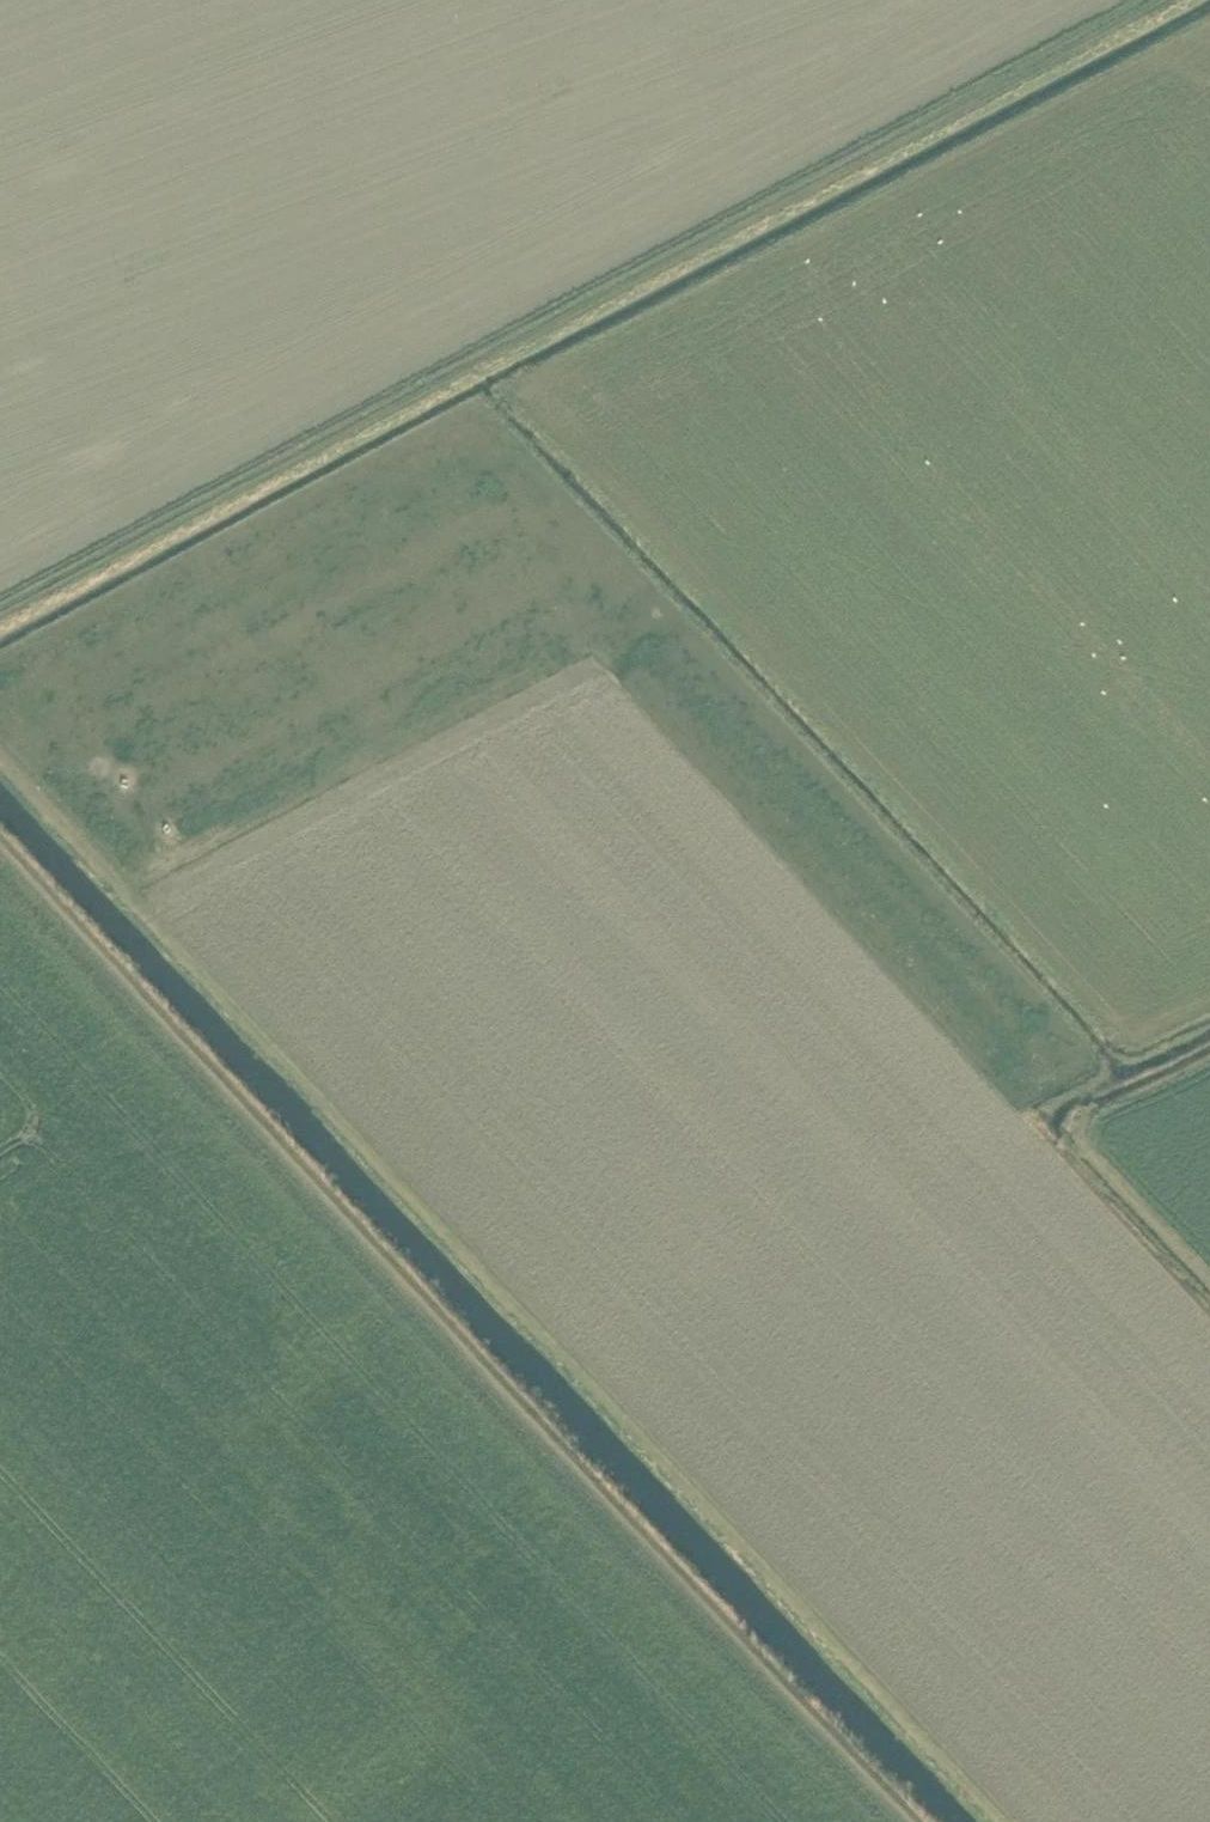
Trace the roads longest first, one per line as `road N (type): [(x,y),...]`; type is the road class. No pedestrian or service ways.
road 1 (track): [(1009,1821),(0,751)]

